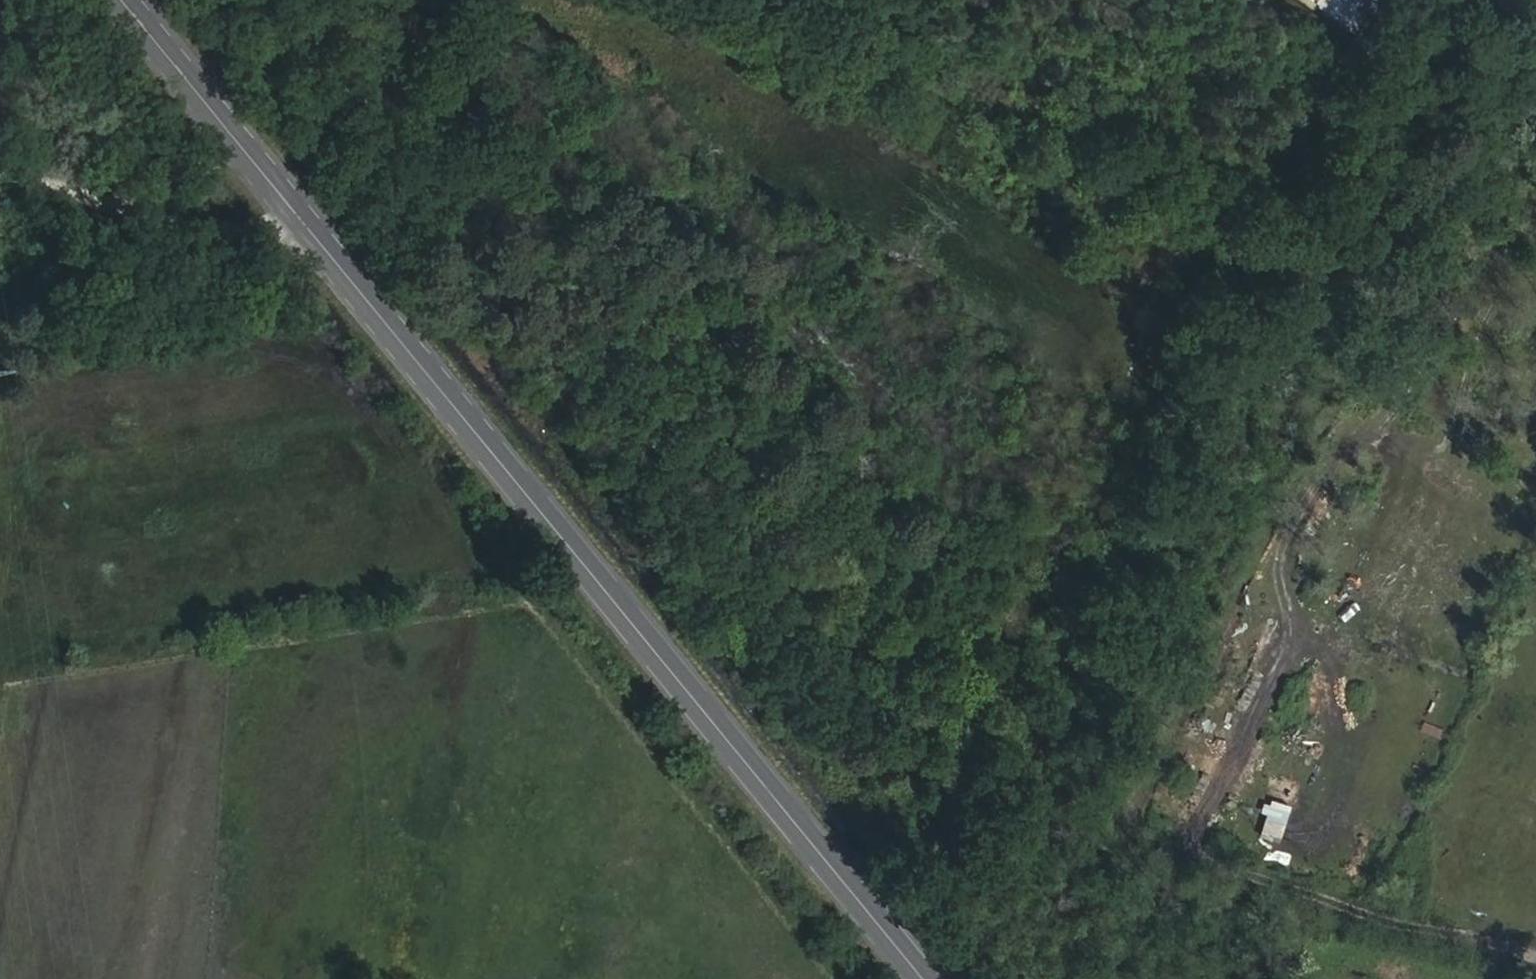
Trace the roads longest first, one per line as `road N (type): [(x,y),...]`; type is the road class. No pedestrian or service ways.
road 1 (secondary): [(113,0),(919,978)]
road 2 (track): [(0,177),(327,262)]

